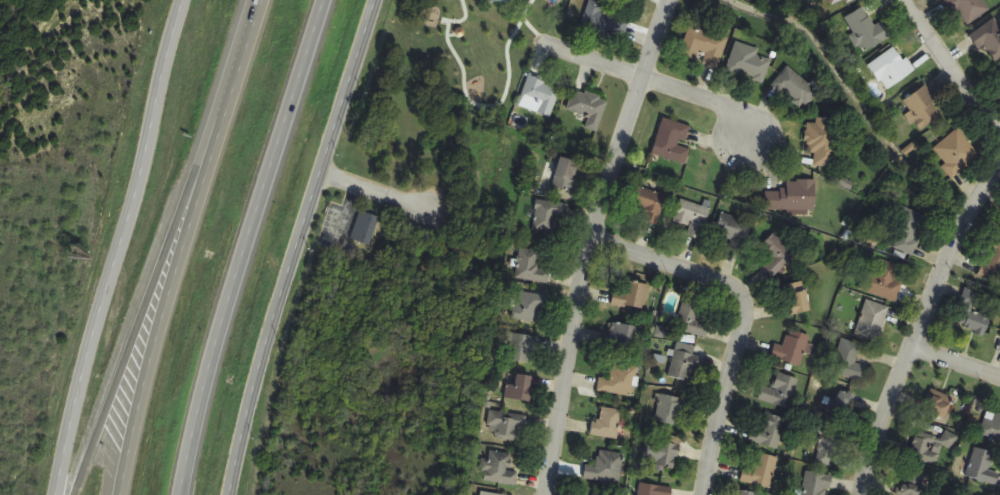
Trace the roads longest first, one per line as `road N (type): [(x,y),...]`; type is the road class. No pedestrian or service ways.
road 1 (secondary): [(229,494),(375,0)]
road 2 (motorway): [(256,0),(113,494)]
road 3 (secondary): [(184,0),(57,494)]
road 4 (residential): [(547,494),(592,236),(668,0)]
road 5 (motorway): [(232,72),(78,494)]
road 6 (residential): [(703,494),(746,307),(733,285),(592,236)]
road 7 (motorway): [(216,339),(326,0)]
road 8 (residential): [(999,171),(958,238),(909,350),(863,494)]
road 9 (residential): [(545,48),(728,110),(747,139)]
road 10 (residential): [(999,135),(906,0)]
road 11 (motorway): [(178,494),(216,339)]

